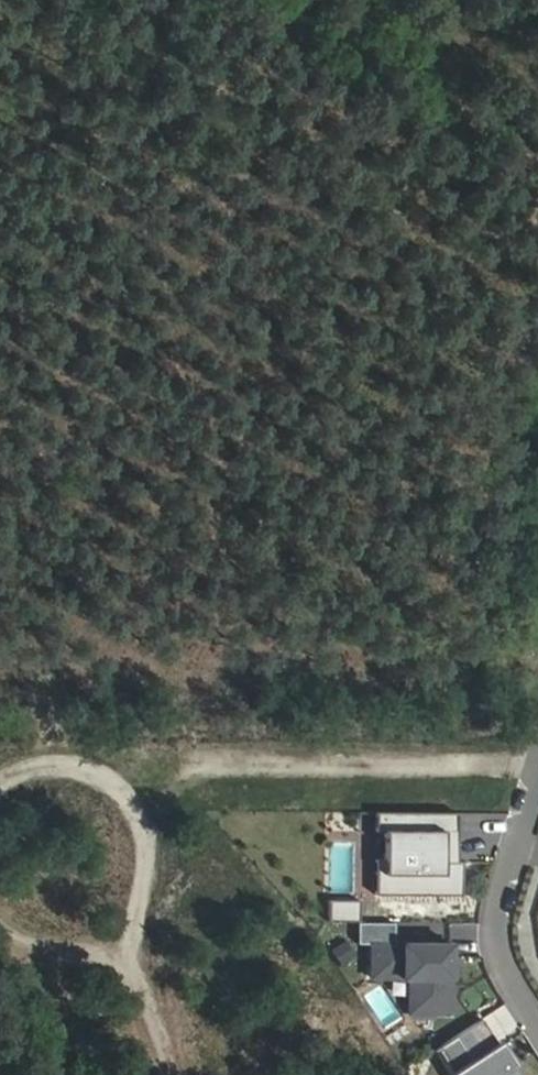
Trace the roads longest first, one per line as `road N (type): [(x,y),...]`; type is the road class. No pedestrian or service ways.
road 1 (residential): [(537,771),(494,938),(501,967),(537,1022)]

